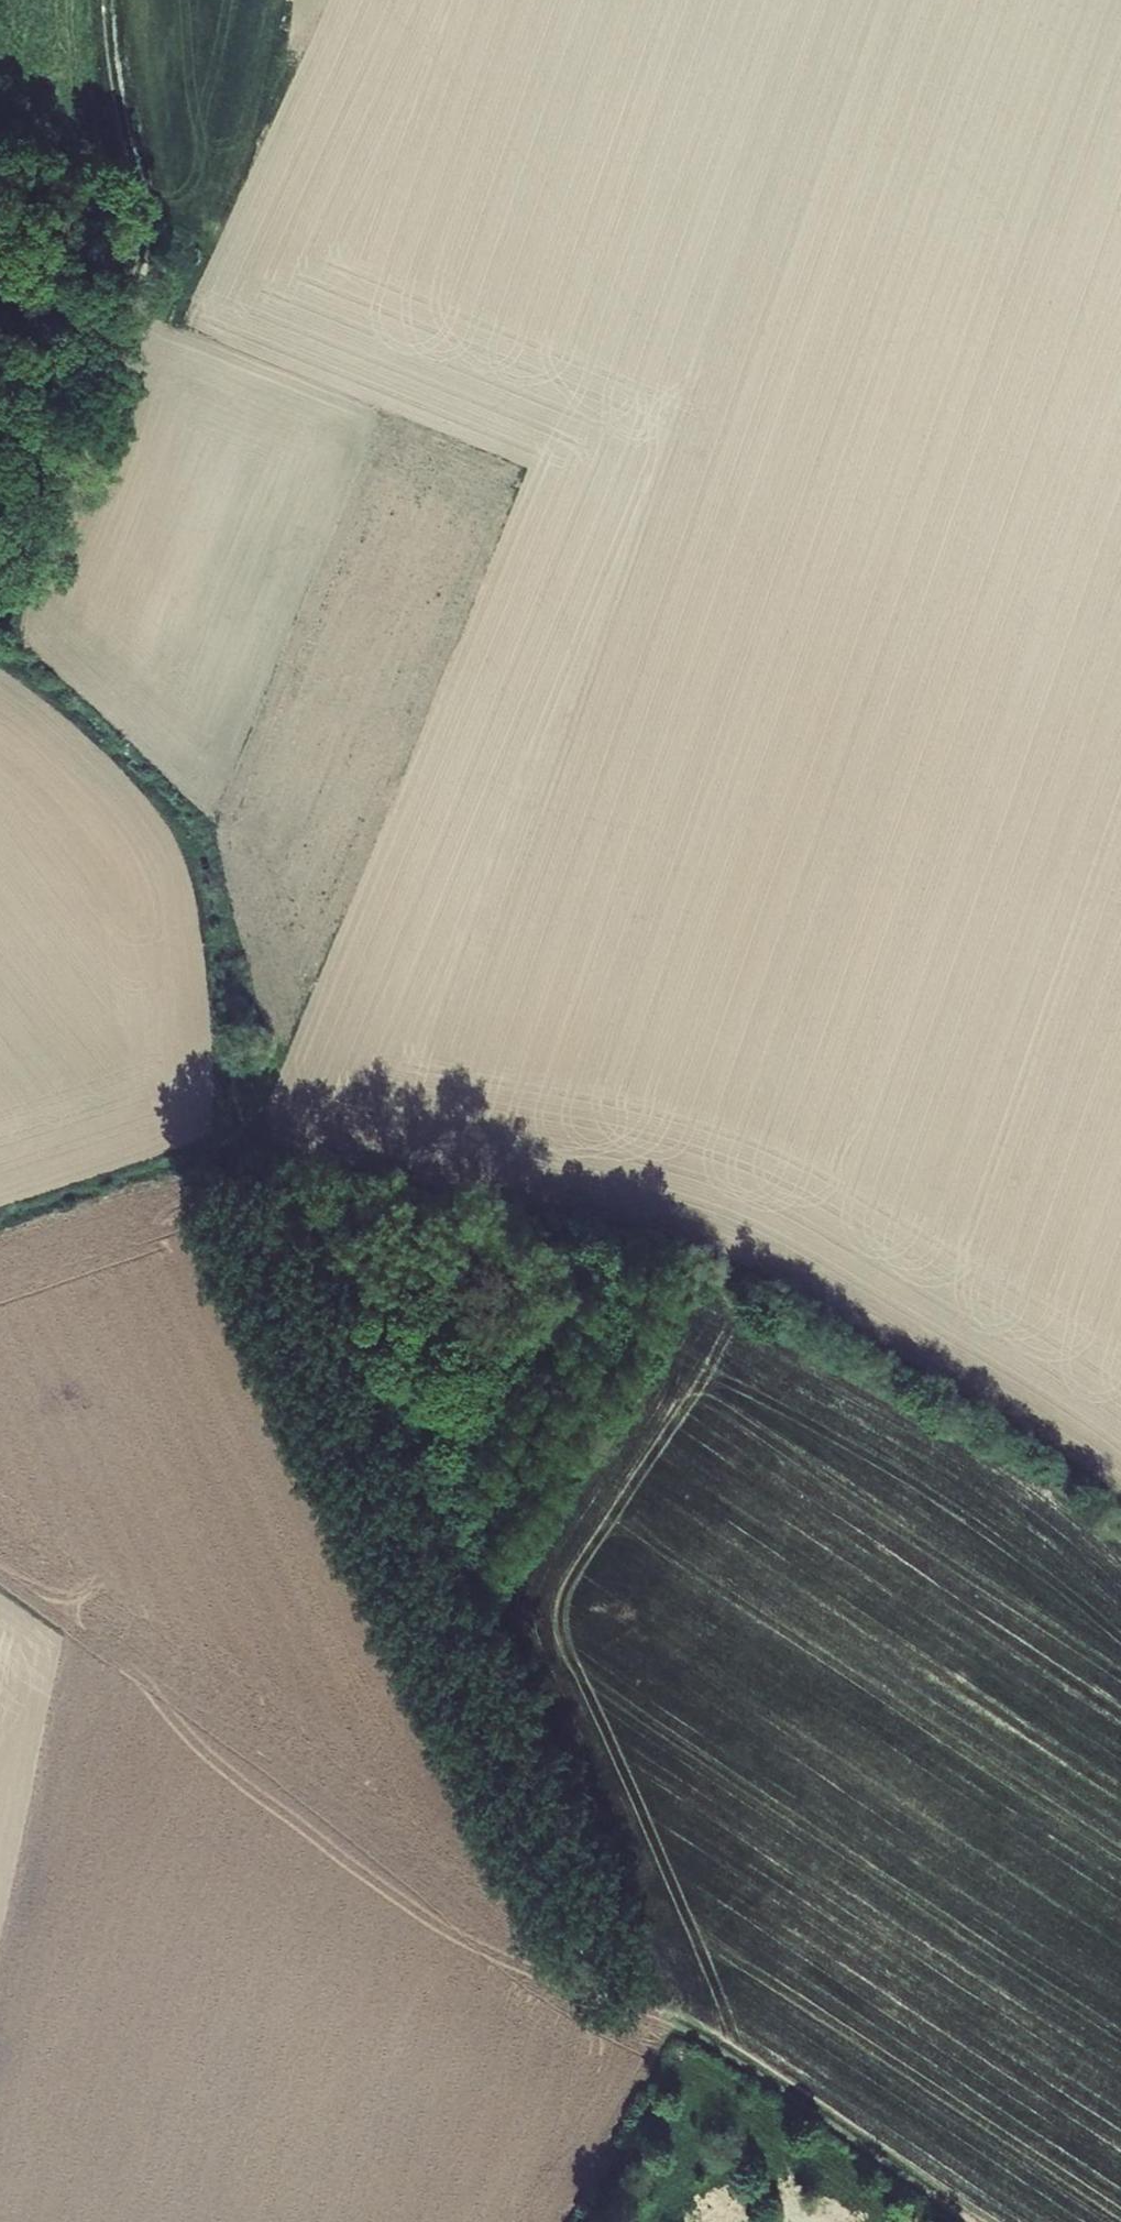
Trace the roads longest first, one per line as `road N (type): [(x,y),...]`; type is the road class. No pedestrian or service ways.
road 1 (track): [(976,2221),(670,2016)]
road 2 (track): [(111,0),(131,154)]

